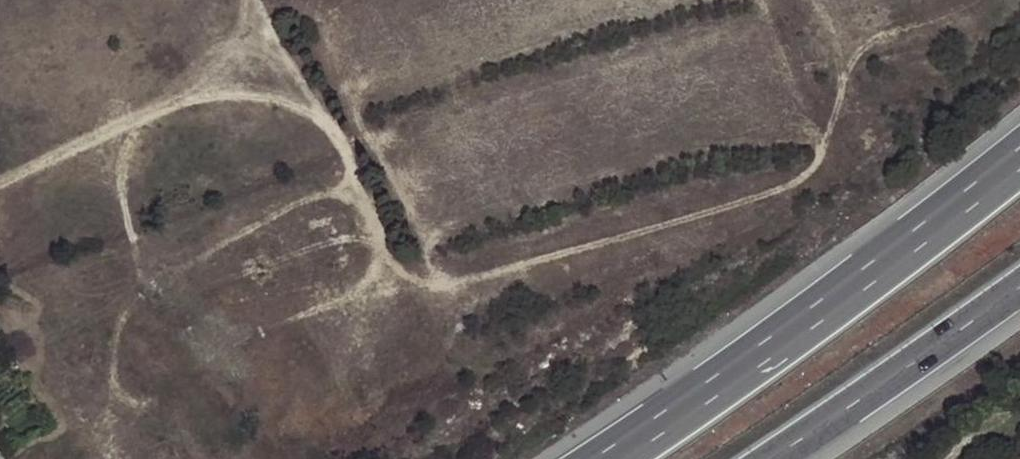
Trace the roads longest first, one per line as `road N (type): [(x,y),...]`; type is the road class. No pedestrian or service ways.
road 1 (motorway): [(1019,155),(706,397),(610,458)]
road 2 (track): [(0,188),(151,115),(218,98),(285,104),(330,128)]
road 3 (motorway): [(766,458),(1019,284)]
road 4 (track): [(259,0),(349,160),(389,266)]

